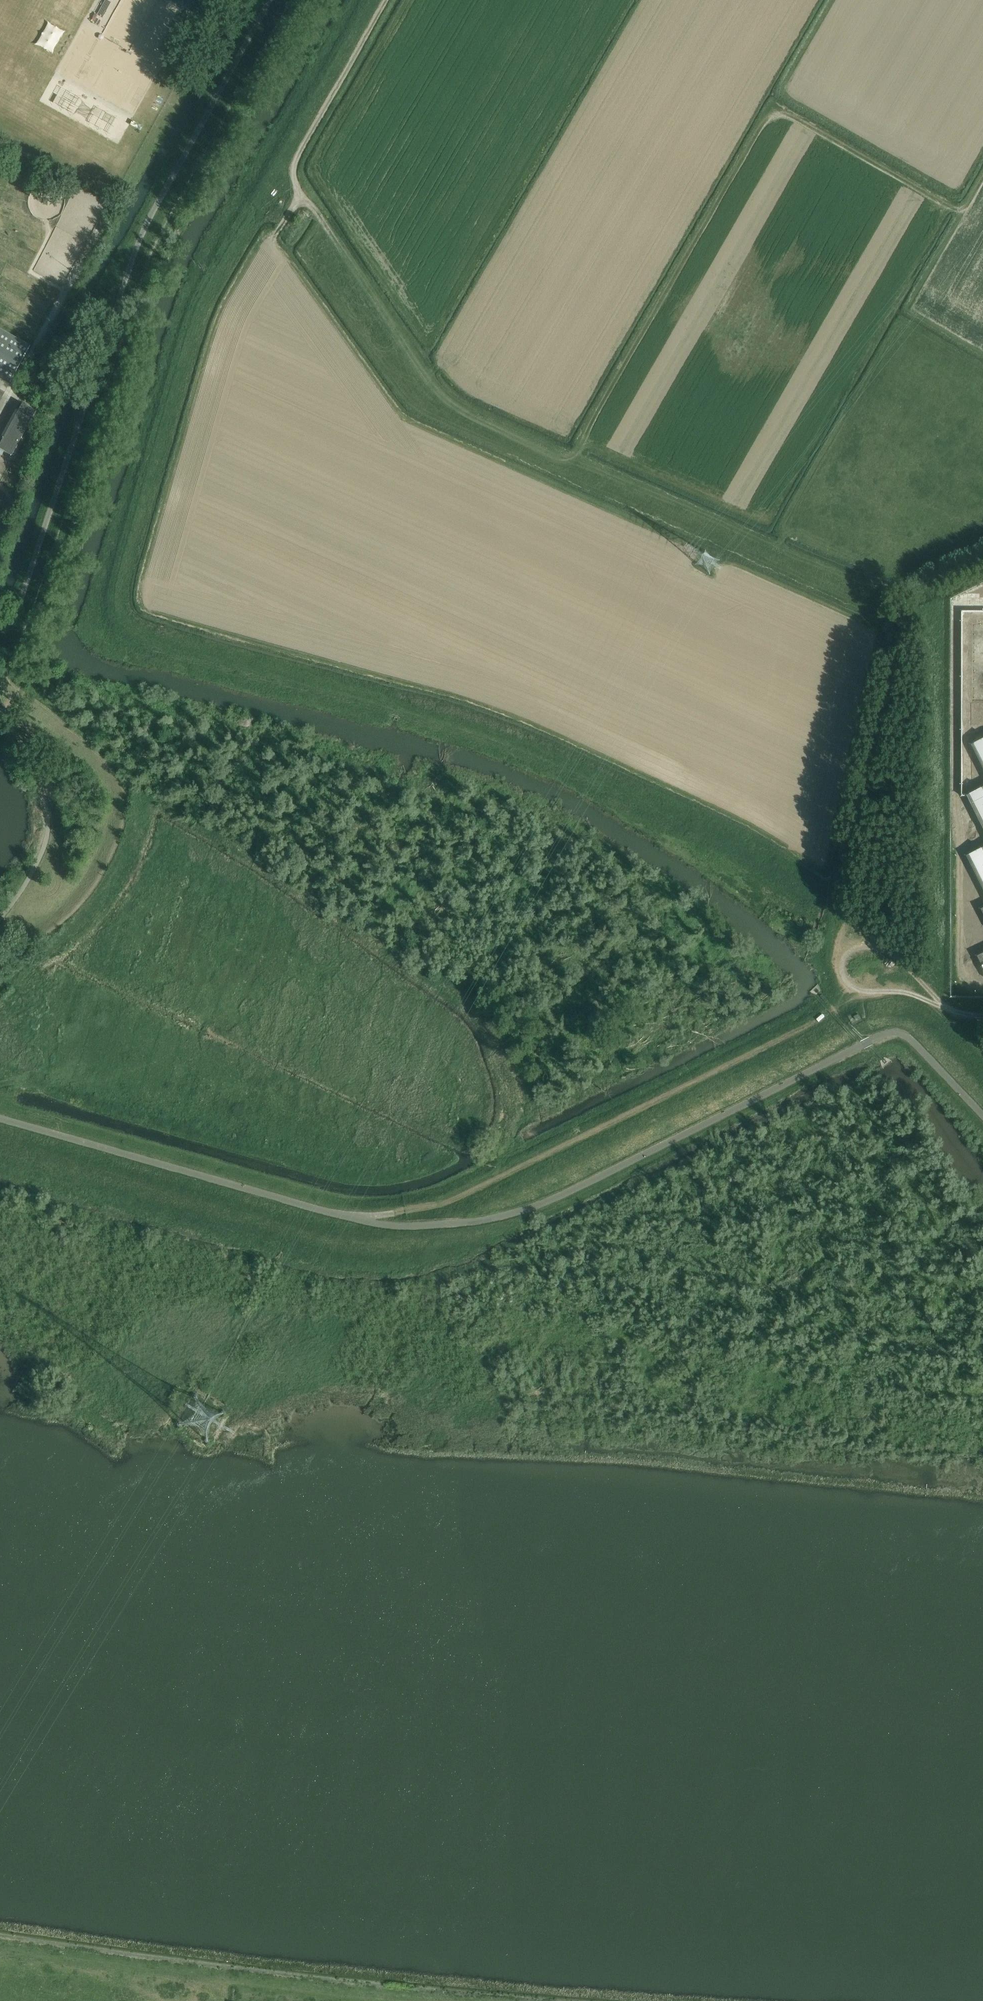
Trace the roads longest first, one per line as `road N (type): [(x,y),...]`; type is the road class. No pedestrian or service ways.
road 1 (track): [(982,562),(922,593),(880,597),(439,399),(293,179),(386,0)]

